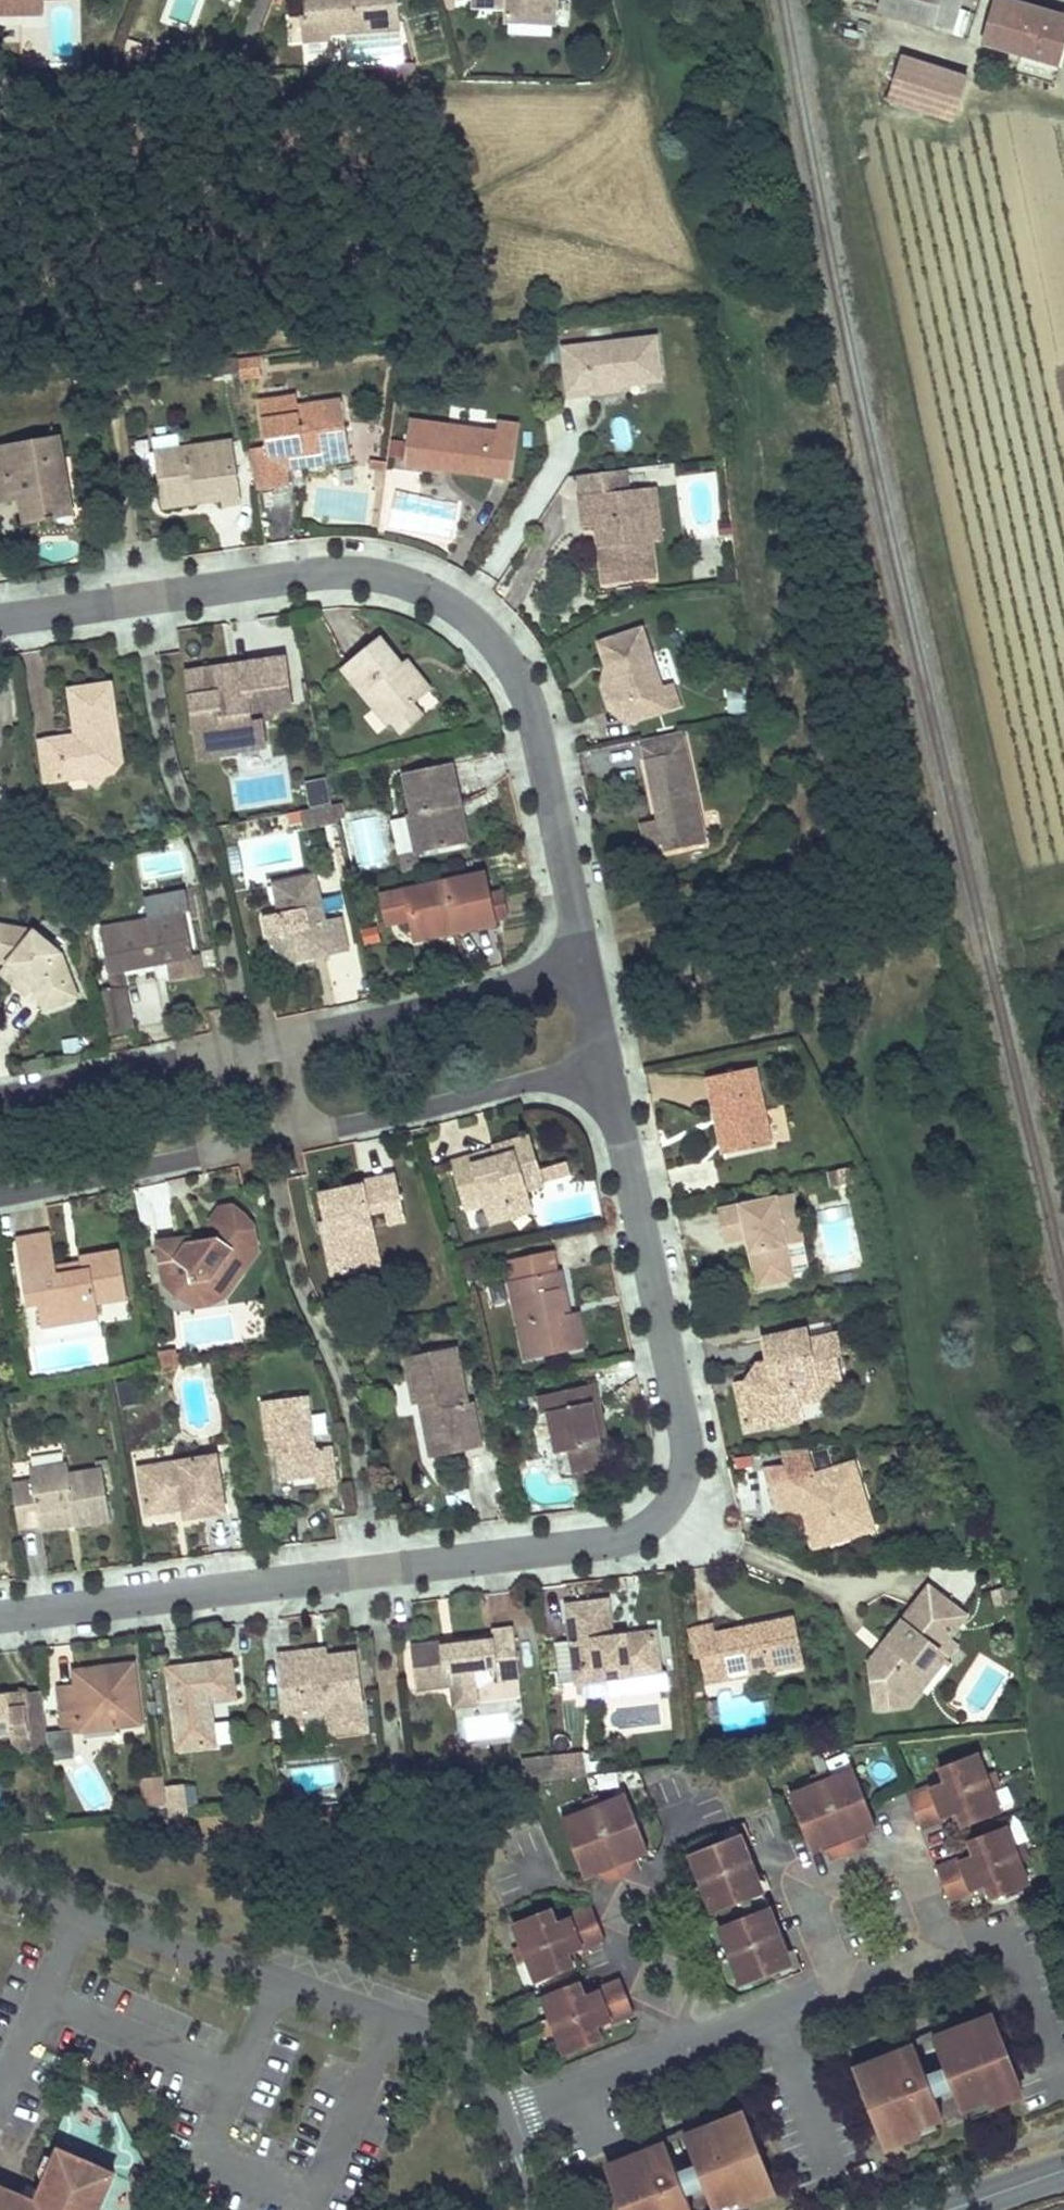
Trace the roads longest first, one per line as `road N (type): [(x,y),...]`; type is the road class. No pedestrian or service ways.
road 1 (residential): [(0,1616),(611,1542),(663,1515),(681,1482),(685,1428),(609,1065)]
road 2 (residential): [(583,964),(531,707),(500,647),(445,600),(387,574),(346,568),(0,619)]
road 3 (residential): [(0,1196),(609,1065)]
road 4 (residential): [(583,964),(0,1096)]
road 5 (residential): [(0,1881),(463,2046),(482,2068),(503,2123)]
road 6 (residential): [(948,1944),(911,1863),(883,1861),(830,1881),(813,1903),(843,1984)]
road 7 (residential): [(679,2024),(686,1975),(654,1899),(627,1889),(616,1899),(616,1914),(647,1994)]
road 8 (residential): [(503,2123),(687,2047)]
road 9 (residential): [(687,2047),(843,1984)]

